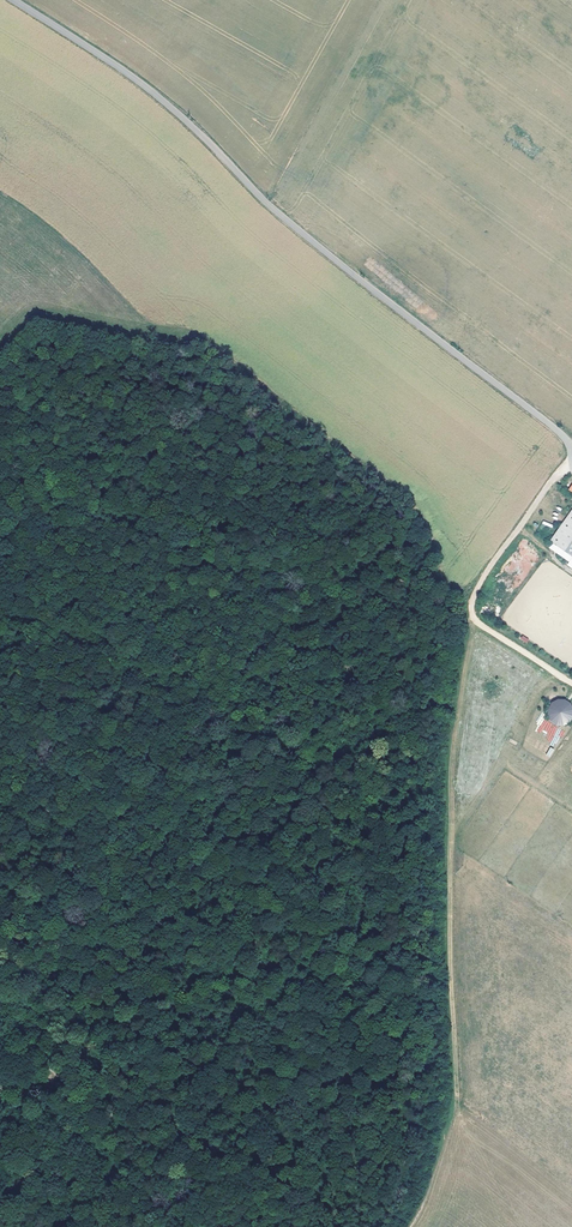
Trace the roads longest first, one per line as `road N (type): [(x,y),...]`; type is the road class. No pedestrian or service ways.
road 1 (track): [(474,618),(453,742),(451,967),(462,1093),(415,1226)]
road 2 (track): [(122,861),(342,581)]
road 3 (track): [(10,1015),(259,1226)]
road 4 (track): [(342,581),(285,554),(164,524),(89,474)]
road 5 (track): [(10,1015),(122,861)]
road 6 (track): [(571,684),(471,614)]

